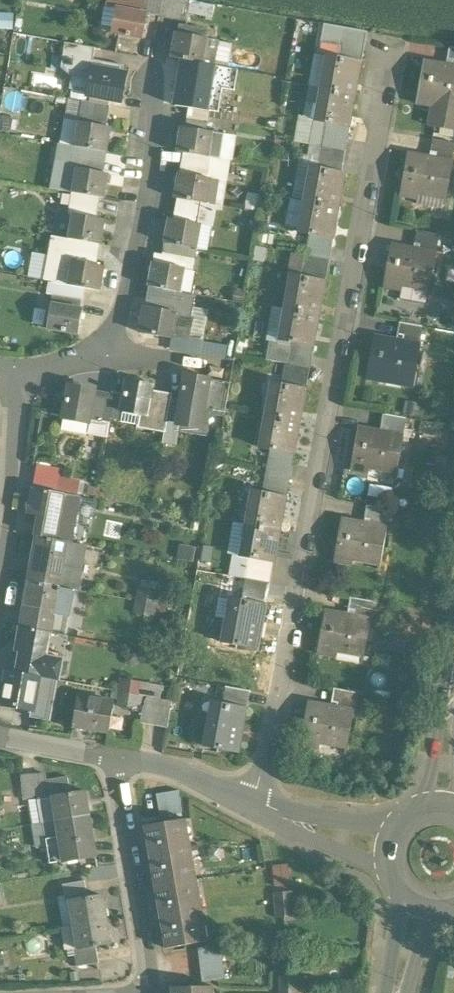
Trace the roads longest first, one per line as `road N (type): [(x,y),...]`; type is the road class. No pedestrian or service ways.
road 1 (residential): [(253,807),(391,52)]
road 2 (residential): [(97,357),(117,316),(140,226),(149,60)]
road 3 (residential): [(120,760),(116,793),(155,992)]
road 4 (residential): [(253,807),(394,852)]
road 5 (residential): [(12,380),(0,527)]
road 6 (residential): [(120,760),(189,777),(253,807)]
road 7 (secondary): [(435,813),(453,673)]
road 8 (residential): [(0,737),(120,760)]

